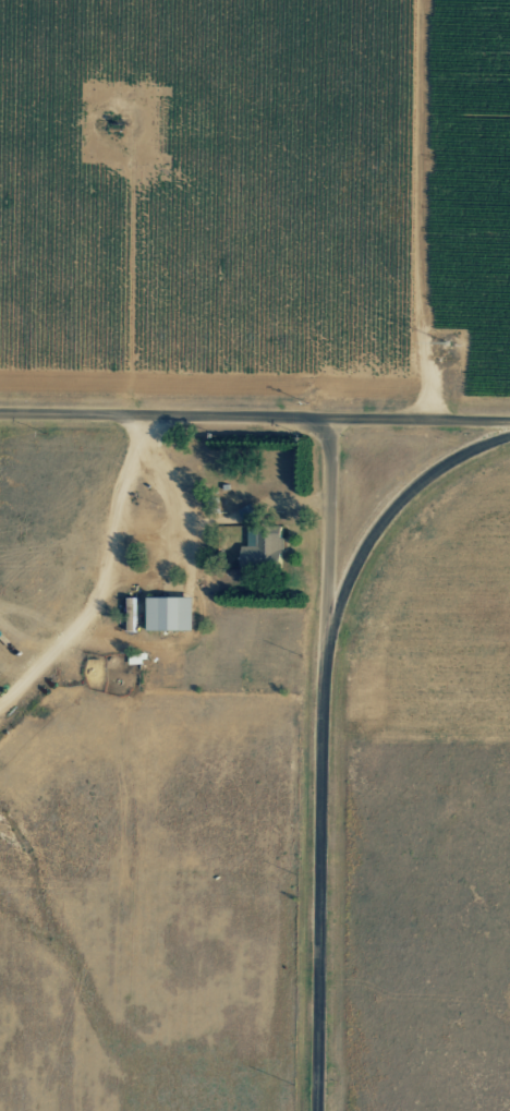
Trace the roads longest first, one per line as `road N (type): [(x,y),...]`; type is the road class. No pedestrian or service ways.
road 1 (tertiary): [(0,422),(509,424)]
road 2 (tertiary): [(326,674),(323,1110)]
road 3 (residential): [(168,424),(174,463),(151,536),(0,706)]
road 4 (tertiary): [(326,674),(357,568),(437,473),(509,438)]
road 5 (residential): [(328,425),(326,674)]

